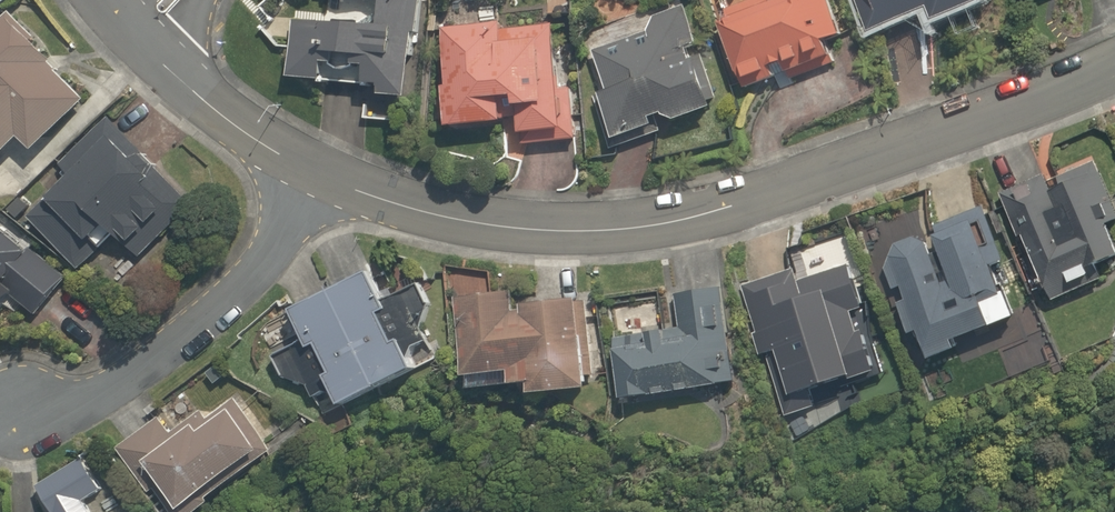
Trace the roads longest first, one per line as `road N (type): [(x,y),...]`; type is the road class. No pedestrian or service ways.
road 1 (residential): [(329,175),(440,216),(572,231),(637,228),(769,196),(1114,65)]
road 2 (residential): [(17,396),(96,394),(214,306),(329,175)]
road 3 (residential): [(133,30),(236,128),(329,175)]

